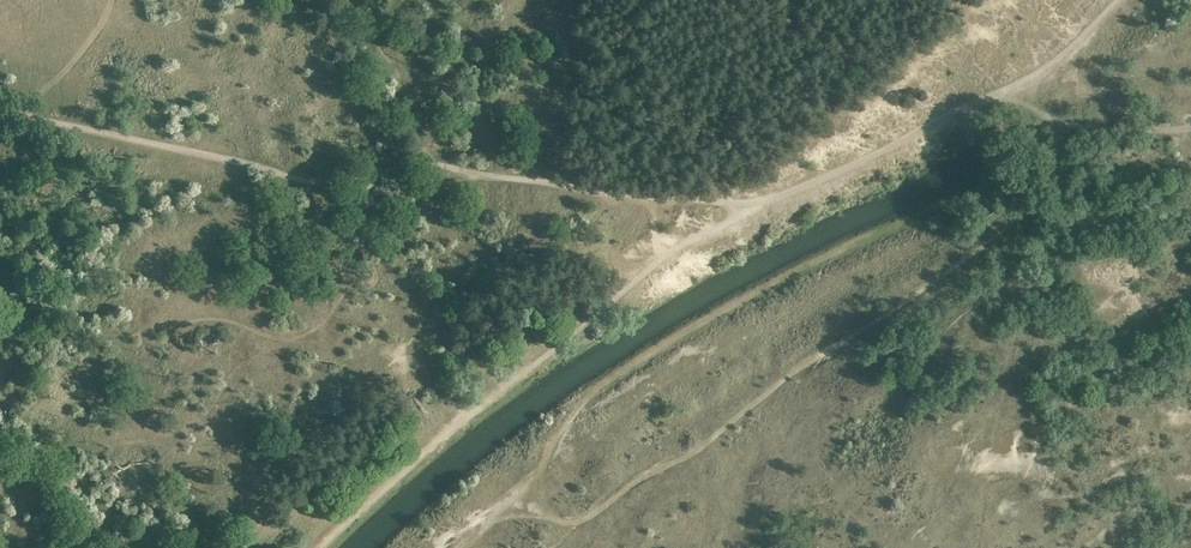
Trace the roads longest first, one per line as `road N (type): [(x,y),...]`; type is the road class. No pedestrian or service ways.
road 1 (track): [(320,547),(658,262),(761,204)]
road 2 (track): [(0,111),(316,182),(416,165),(457,170)]
road 3 (track): [(457,170),(761,204)]
road 4 (track): [(761,204),(1009,88)]
road 5 (track): [(1009,88),(1053,63),(1116,0)]

